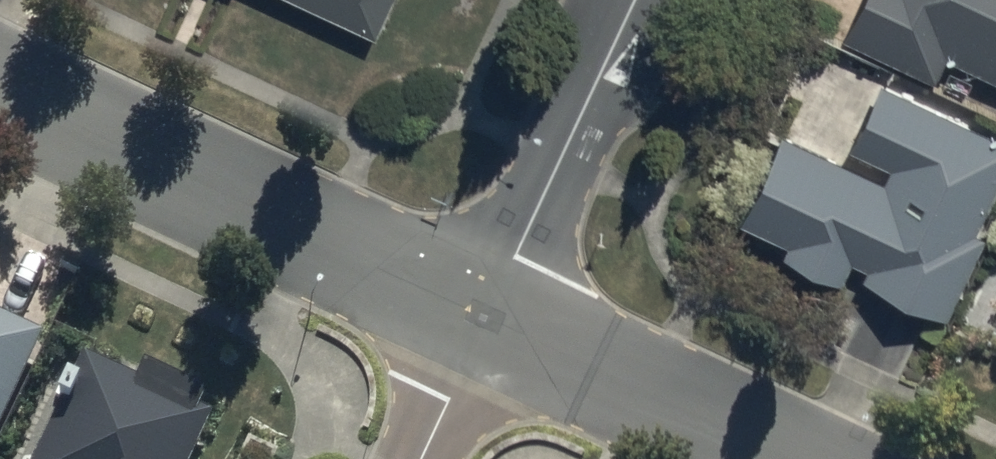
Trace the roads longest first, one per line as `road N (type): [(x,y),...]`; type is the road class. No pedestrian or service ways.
road 1 (tertiary): [(478,308),(0,105)]
road 2 (tertiary): [(478,308),(580,147),(649,0)]
road 3 (residential): [(795,458),(478,308)]
road 4 (residential): [(420,458),(478,308)]

